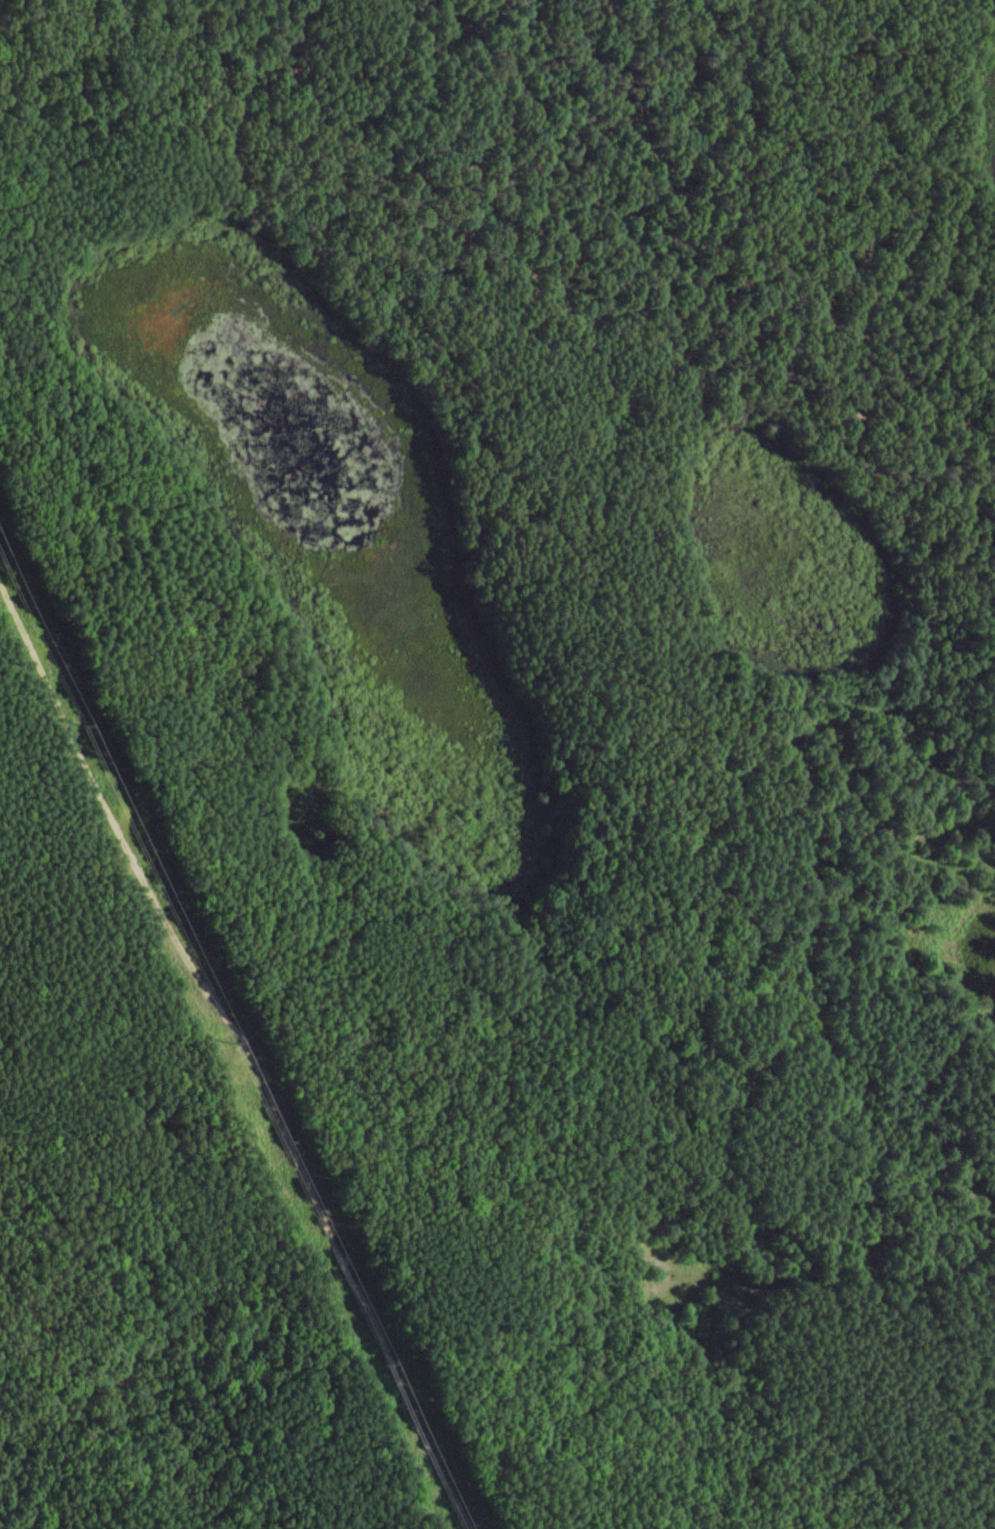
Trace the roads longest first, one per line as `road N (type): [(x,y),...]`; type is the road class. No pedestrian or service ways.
road 1 (track): [(475,1528),(0,541)]
road 2 (track): [(441,0),(557,197),(643,301),(783,351),(875,405),(994,414)]

